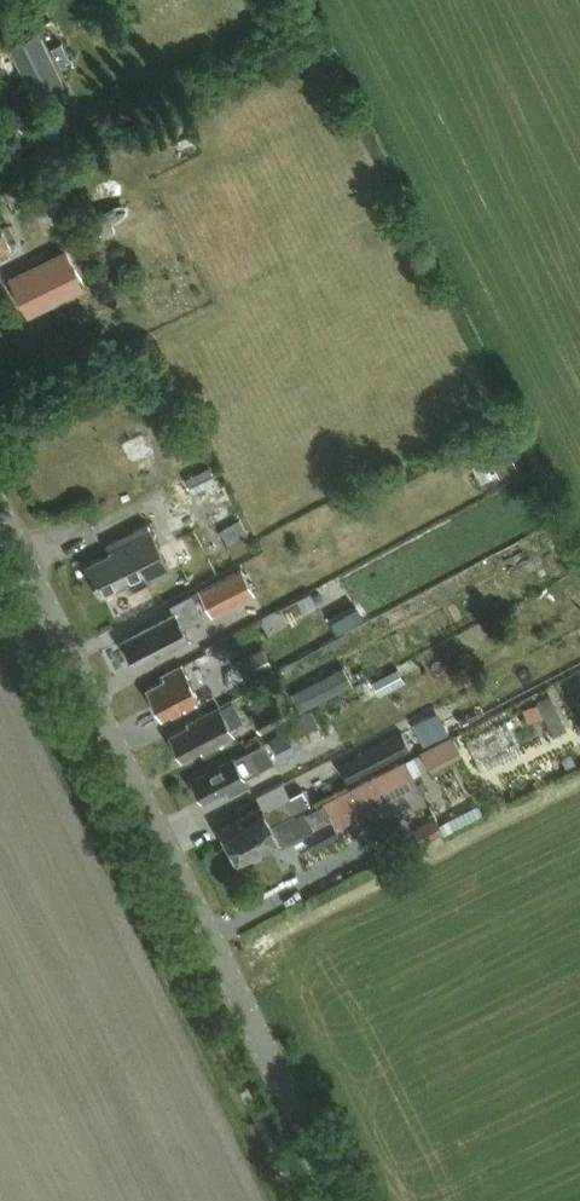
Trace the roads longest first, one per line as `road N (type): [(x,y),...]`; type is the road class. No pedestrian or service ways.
road 1 (tertiary): [(333,1200),(0,528)]

